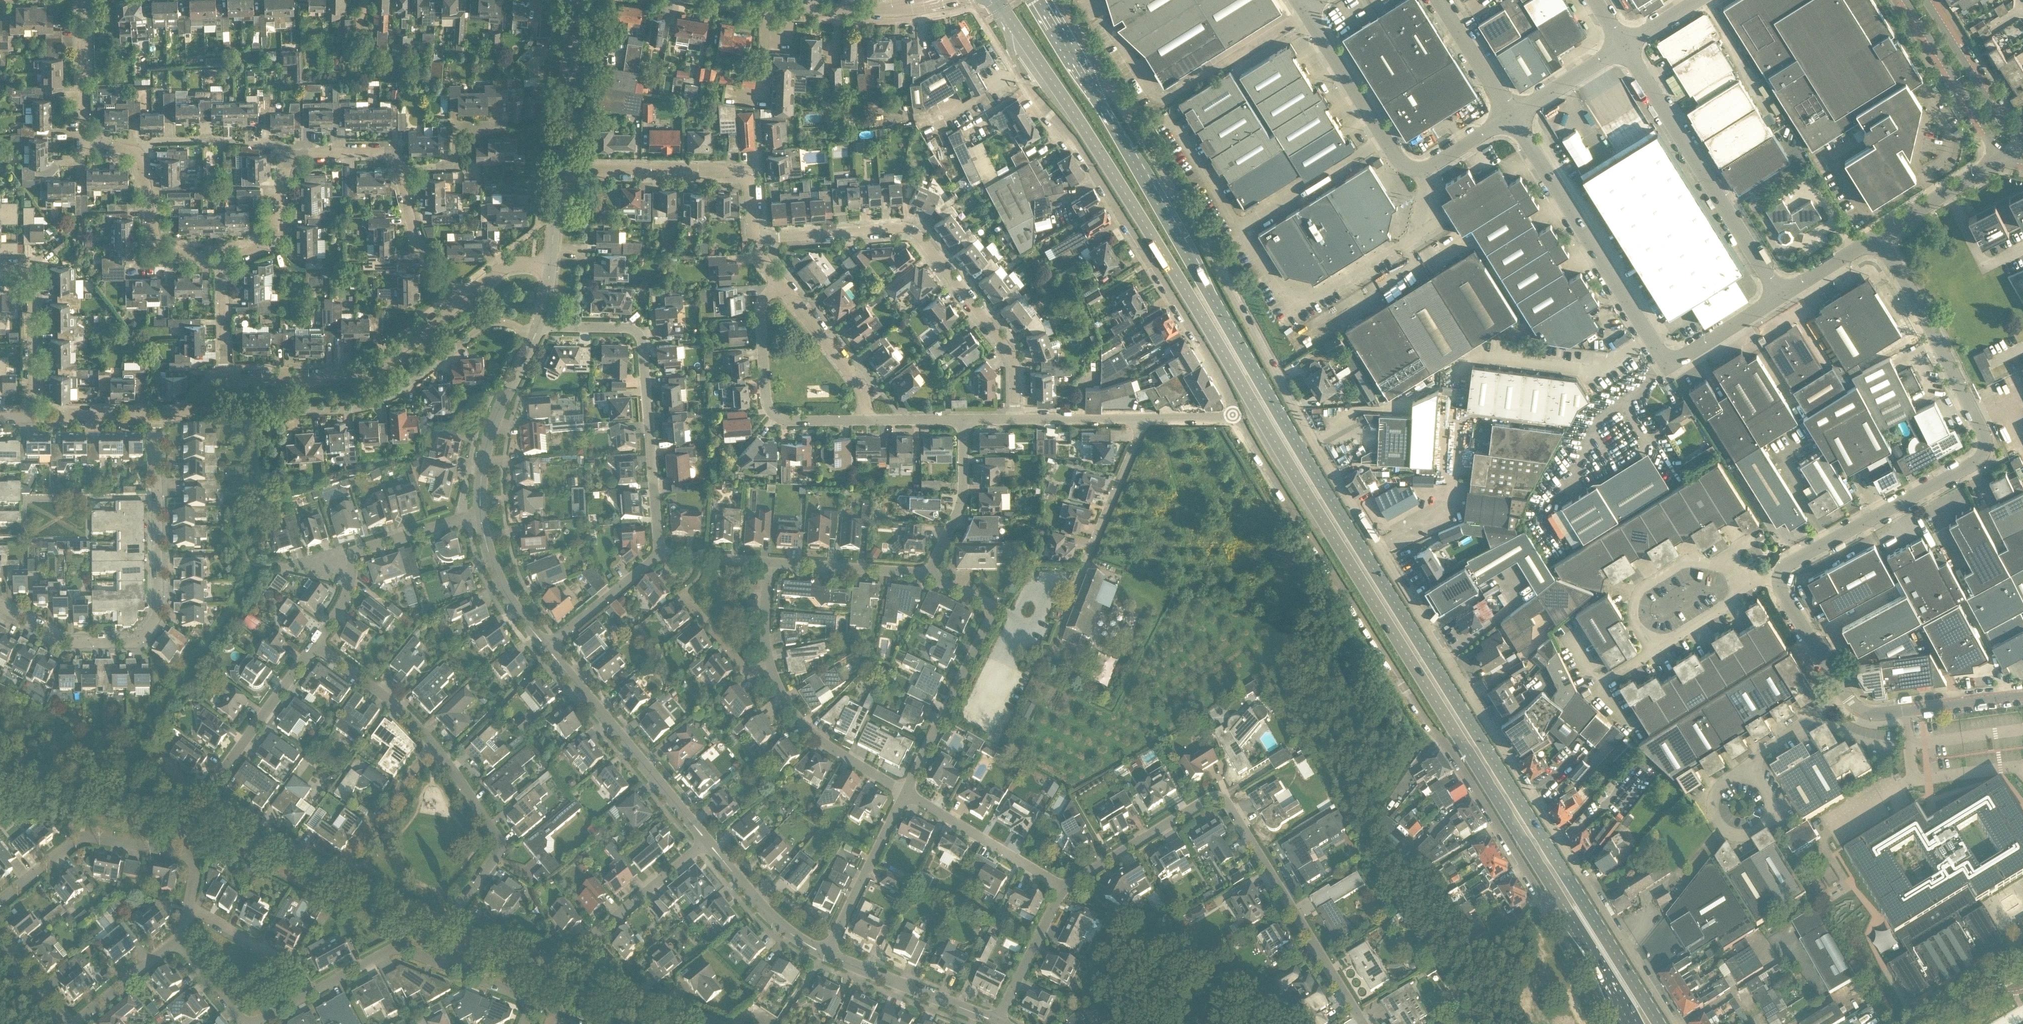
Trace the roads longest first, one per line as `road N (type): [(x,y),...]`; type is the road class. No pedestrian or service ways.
road 1 (residential): [(1674,1023),(1302,420),(1157,164),(1108,85),(1087,79)]
road 2 (primary): [(1659,1023),(1421,647),(1087,79)]
road 3 (primary): [(1008,18),(1571,915)]
road 4 (unclassified): [(1236,417),(1543,899),(1571,915)]
road 5 (unclassified): [(1780,577),(1785,565),(1976,462),(1984,450),(1975,417),(1875,237)]
road 6 (unclassified): [(1008,18),(1017,69),(1073,137),(1222,378),(1236,417)]
road 7 (residential): [(1063,889),(1213,798),(1224,800),(1362,1023)]
road 8 (residential): [(156,415),(158,614),(137,643),(70,644),(0,604)]
road 9 (residential): [(1015,418),(1014,359),(915,232),(754,237)]
road 10 (residential): [(235,381),(262,412),(356,408),(401,391),(488,322),(535,335)]
road 11 (residential): [(340,869),(207,794),(313,646)]
road 12 (residential): [(660,554),(642,338),(632,329),(540,325)]
road 13 (unclassified): [(1781,295),(1624,46)]
road 14 (unclassified): [(1671,359),(1510,115)]
road 15 (residential): [(905,793),(991,615),(988,604),(928,574)]
road 16 (unclassified): [(1728,566),(1690,560),(1641,588),(1634,615),(1652,649),(1730,601),(1739,580)]
road 17 (residential): [(190,908),(196,865),(188,855),(85,837),(0,902)]
road 18 (residential): [(524,1023),(525,999),(411,951),(392,951),(312,992)]
road 19 (residential): [(235,381),(354,374),(381,363),(464,296)]
road 20 (tertiary): [(706,842),(547,647)]
road 21 (residential): [(754,237),(749,182),(737,171),(560,169)]
road 22 (residential): [(865,419),(782,420),(768,407),(761,301),(782,285)]
road 23 (residential): [(449,922),(502,846),(432,744)]
road 24 (unclassified): [(1410,167),(1303,6)]
road 25 (tertiary): [(479,514),(483,462),(535,335)]
road 26 (residential): [(905,793),(821,743),(769,669)]
road 27 (tertiary): [(1904,0),(1985,134),(2007,155)]
road 28 (unclassified): [(1844,694),(1853,705),(1881,714),(2022,694)]
road 29 (residential): [(1063,889),(905,793)]
road 30 (tertiary): [(996,1022),(826,955)]
road 31 (residential): [(826,955),(905,793)]
road 32 (residential): [(33,415),(33,273),(25,264),(0,265)]
road 33 (tertiary): [(2022,141),(2001,123),(1925,0)]
road 34 (tertiary): [(560,169),(574,0)]
road 35 (tertiary): [(826,955),(756,902),(706,842)]
road 36 (unclassified): [(1746,779),(1716,797),(1717,819),(1734,834),(1752,834),(1767,821),(1769,796),(1753,780)]
road 37 (residential): [(138,152),(160,249),(224,261)]
road 38 (residential): [(928,574),(964,495),(964,419)]
road 39 (residential): [(865,419),(864,390),(782,285)]
road 40 (residential): [(928,574),(769,562)]
road 41 (residential): [(1086,562),(1146,418)]
road 42 (unclassified): [(1875,237),(2007,155)]
road 43 (residential): [(340,869),(432,744)]
road 44 (residential): [(714,1023),(630,987),(588,940)]
road 45 (residential): [(432,744),(313,646)]
road 46 (residential): [(706,842),(588,940)]
road 47 (tertiary): [(547,647),(508,597),(479,514)]
road 48 (residential): [(312,992),(294,968),(190,908)]
road 49 (residential): [(398,167),(456,165),(455,128),(510,128)]
road 50 (residential): [(996,1022),(1063,889)]
road 51 (residential): [(398,167),(414,234),(464,296)]
road 52 (residential): [(588,940),(538,956),(449,922)]
road 53 (residential): [(660,554),(547,647)]
road 54 (residential): [(82,0),(85,134),(92,141)]
road 55 (residential): [(224,261),(272,241),(292,154)]
road 56 (unclassified): [(1510,115),(1441,0)]
road 57 (unclassified): [(1844,694),(1780,577)]
road 58 (unclassified): [(1510,115),(1624,46)]
road 59 (unclassified): [(1746,779),(1757,759),(1844,694)]
road 60 (residential): [(1146,418),(1015,418)]
road 61 (residential): [(74,1023),(176,941)]
road 62 (residential): [(355,552),(479,514)]
road 63 (unclassified): [(1671,359),(1781,295)]
road 64 (residential): [(769,669),(748,674),(682,594)]
road 65 (residential): [(33,415),(156,415)]
road 66 (primary): [(1571,915),(1629,1023)]
road 67 (residential): [(449,922),(340,869)]
road 68 (tertiary): [(758,0),(877,9)]

